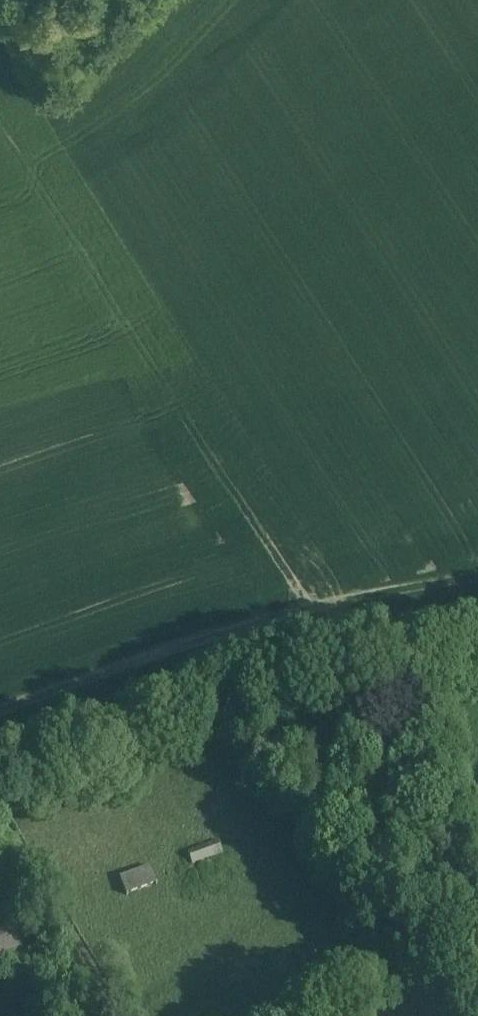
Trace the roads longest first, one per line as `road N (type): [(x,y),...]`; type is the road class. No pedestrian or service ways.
road 1 (residential): [(0,768),(203,691),(477,631)]

